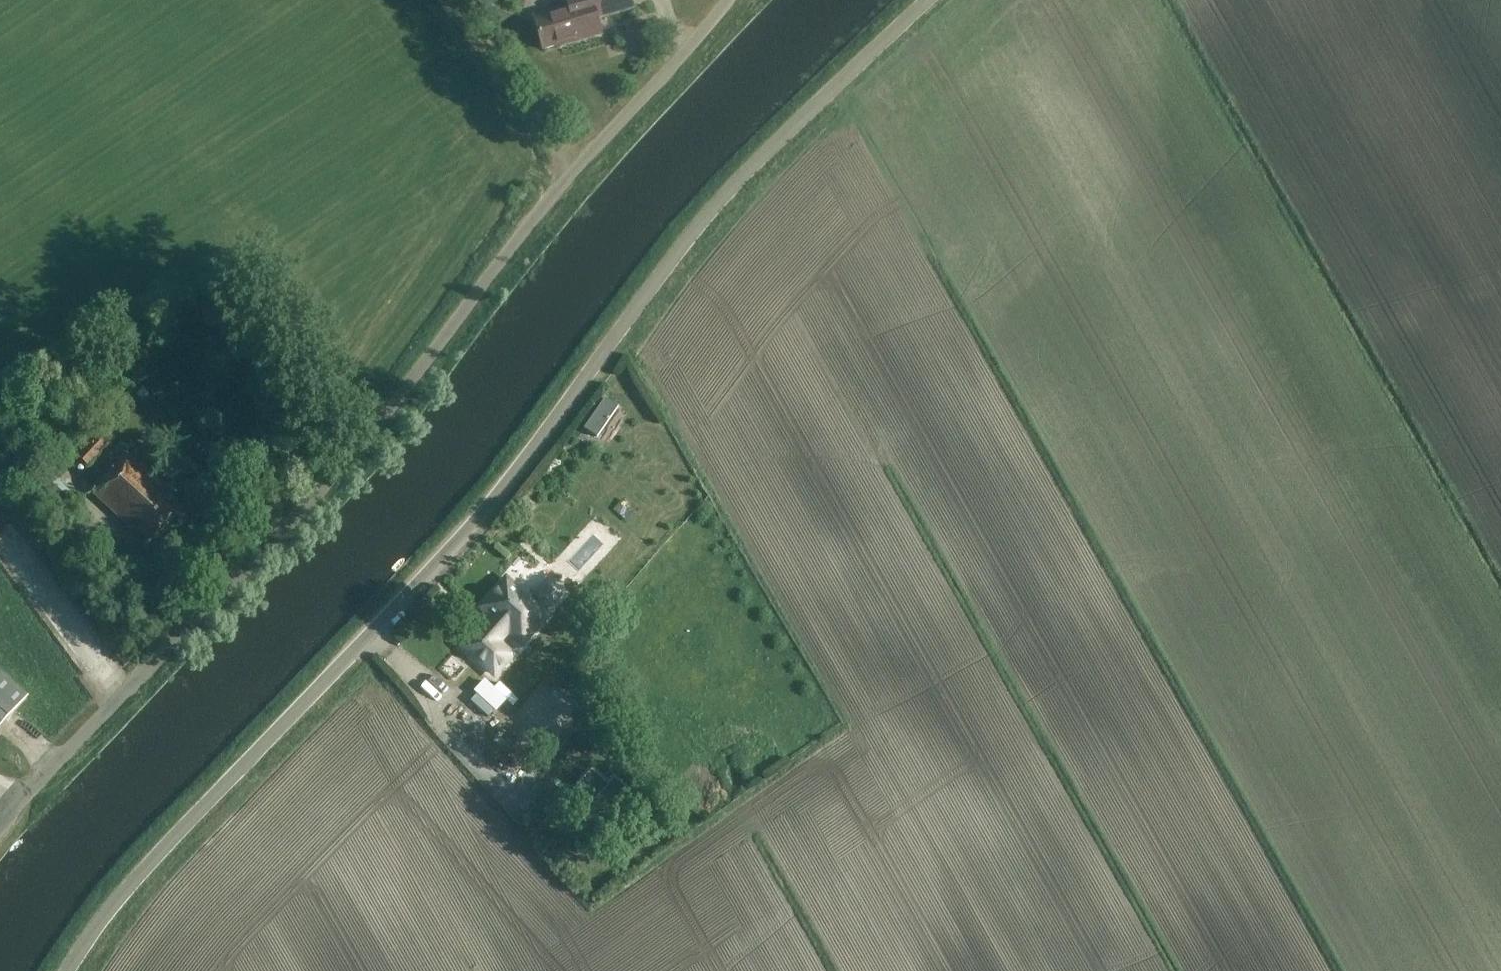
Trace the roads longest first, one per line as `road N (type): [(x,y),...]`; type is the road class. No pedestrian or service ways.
road 1 (unclassified): [(73,970),(118,905),(524,474),(737,187),(927,0)]
road 2 (unclassified): [(0,842),(348,471),(576,173),(729,0)]
road 3 (track): [(576,173),(441,0)]

